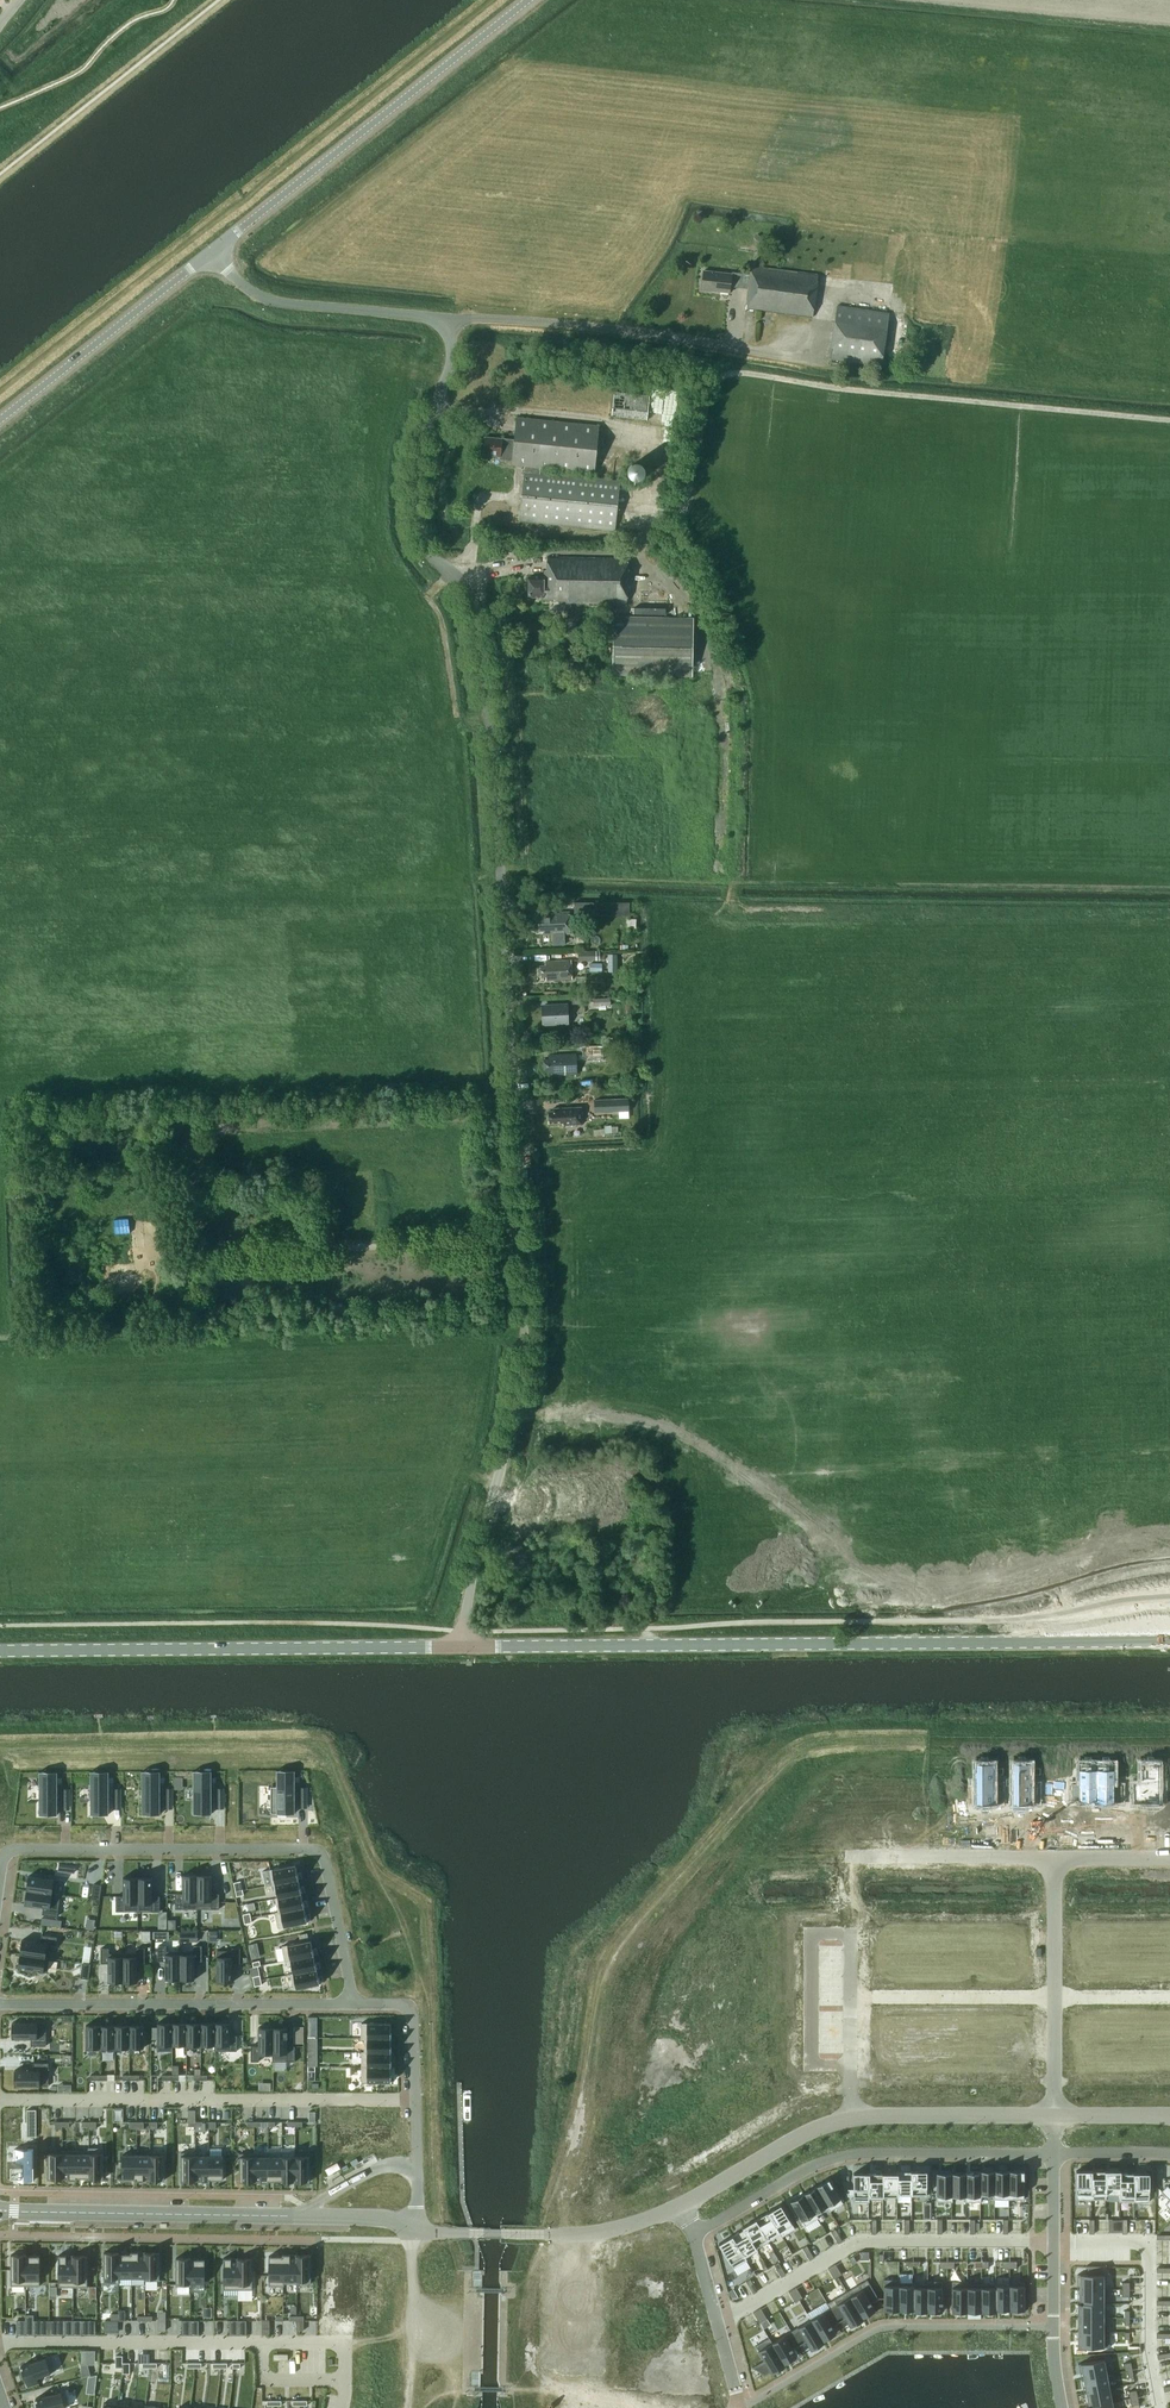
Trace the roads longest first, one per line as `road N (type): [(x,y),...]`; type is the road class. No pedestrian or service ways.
road 1 (unclassified): [(457,1649),(520,1364),(516,1118),(480,639),(462,580),(425,549),(415,517),(419,450),(452,354),(444,329),(422,315),(286,304),(254,294),(212,253)]
road 2 (tertiary): [(1169,1641),(457,1649)]
road 3 (residential): [(354,2003),(324,1859),(313,1850),(12,1848),(0,1877)]
road 4 (tertiary): [(457,1649),(0,1652)]
road 5 (tertiary): [(680,2207),(676,2222),(552,2340),(448,2341),(413,2288),(415,2226)]
road 6 (tertiary): [(0,2211),(387,2218),(415,2226)]
road 7 (tertiary): [(212,253),(527,0)]
road 8 (residential): [(694,2235),(808,2166),(849,2155),(1054,2152)]
road 9 (residential): [(354,2003),(0,2004)]
road 10 (residential): [(415,2226),(412,2018),(399,2004),(354,2003)]
road 11 (tertiary): [(0,421),(212,253)]
road 12 (residential): [(1054,2152),(1053,2368),(1061,2407)]
road 13 (track): [(437,403),(604,419),(660,433)]
road 14 (tertiary): [(1055,2115),(849,2117)]
road 15 (residential): [(849,2117),(849,1922)]
road 16 (tertiary): [(849,2117),(806,2133),(680,2207)]
road 17 (residential): [(740,2407),(694,2235)]
road 18 (residential): [(875,1997),(1052,1999)]
road 19 (residential): [(905,1857),(1051,1857)]
road 20 (residential): [(1052,1999),(1051,1857)]
road 21 (tertiary): [(680,2207),(627,2227),(545,2234)]
road 22 (tertiary): [(415,2226),(433,2233),(545,2234)]

